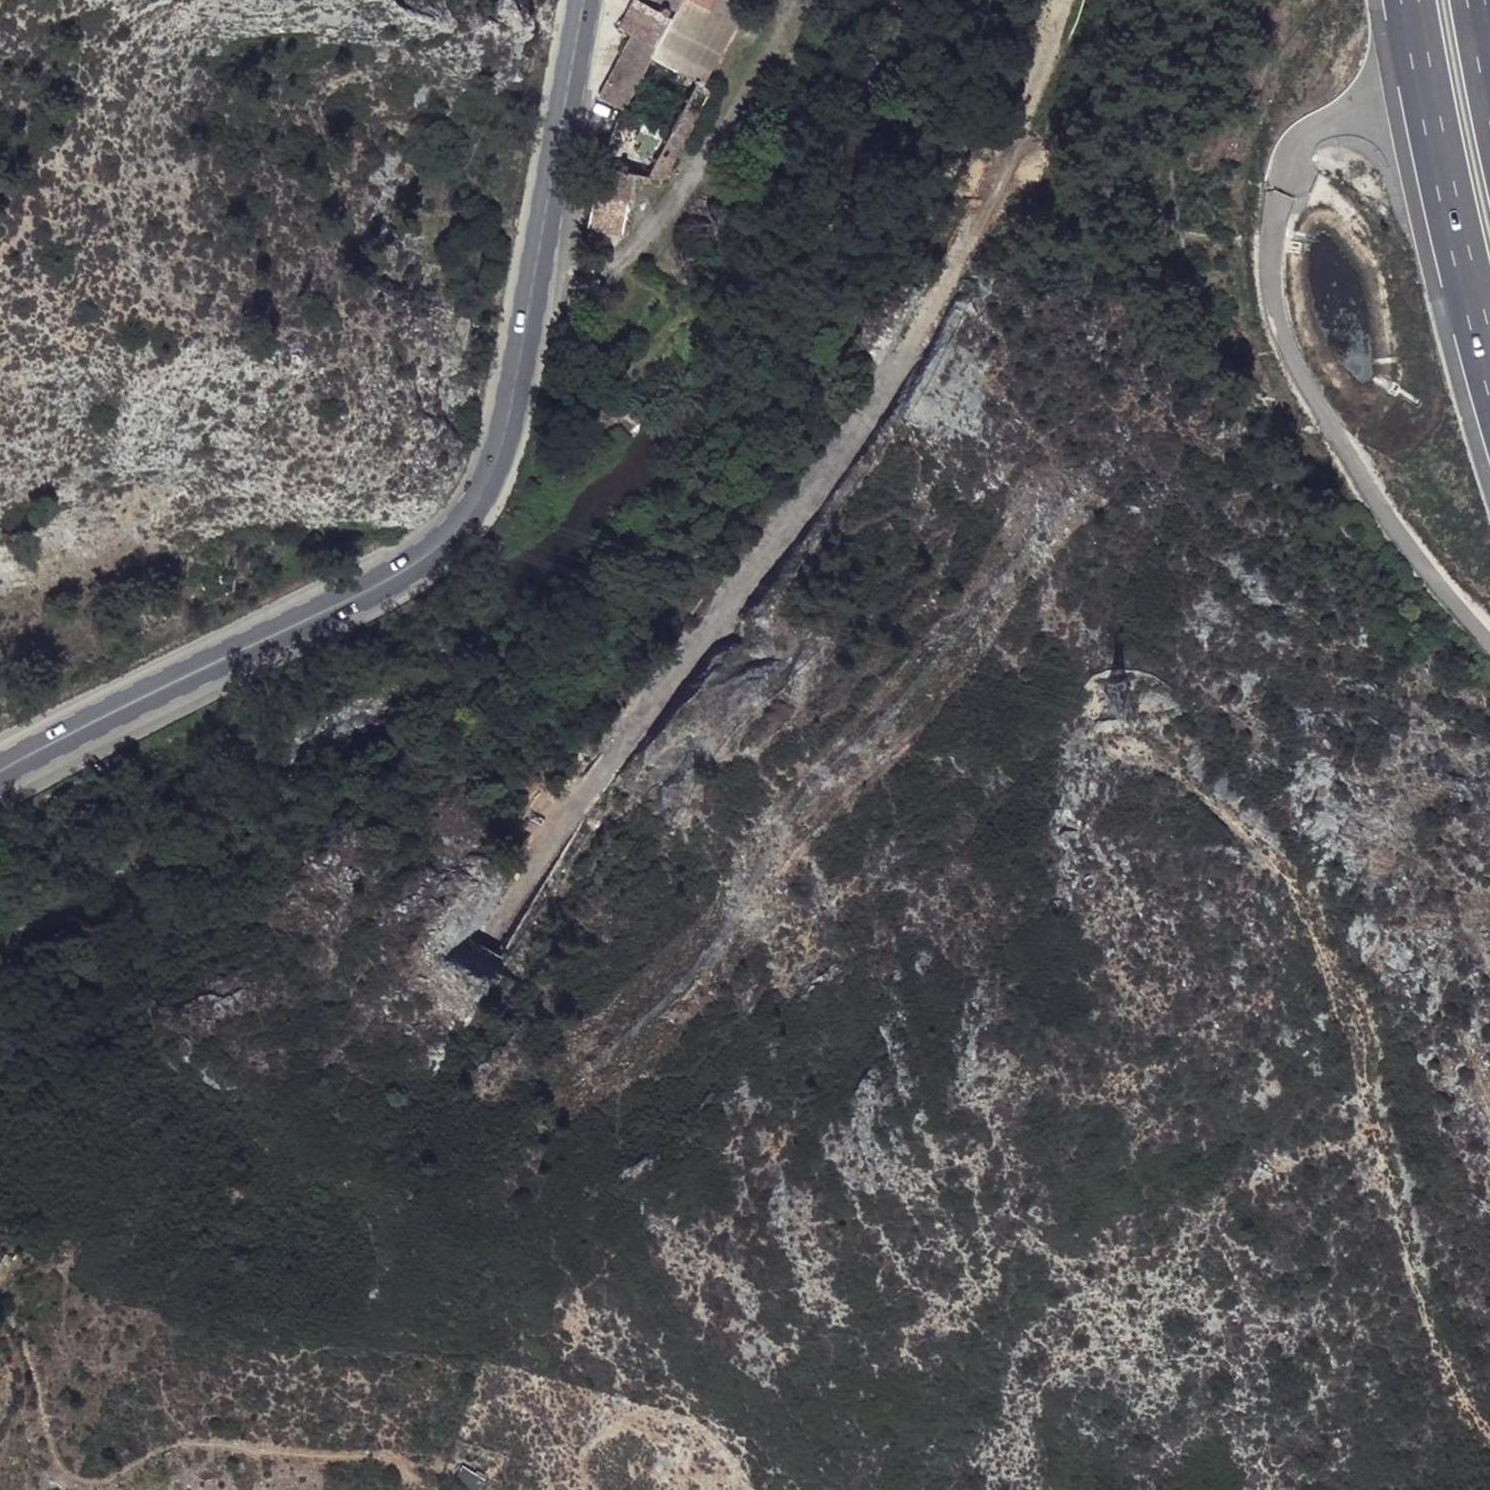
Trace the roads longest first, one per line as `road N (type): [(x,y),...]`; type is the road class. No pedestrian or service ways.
road 1 (primary): [(582,0),(491,487),(444,550),(387,587),(0,777)]
road 2 (motorway): [(1406,0),(1416,76),(1489,382)]

